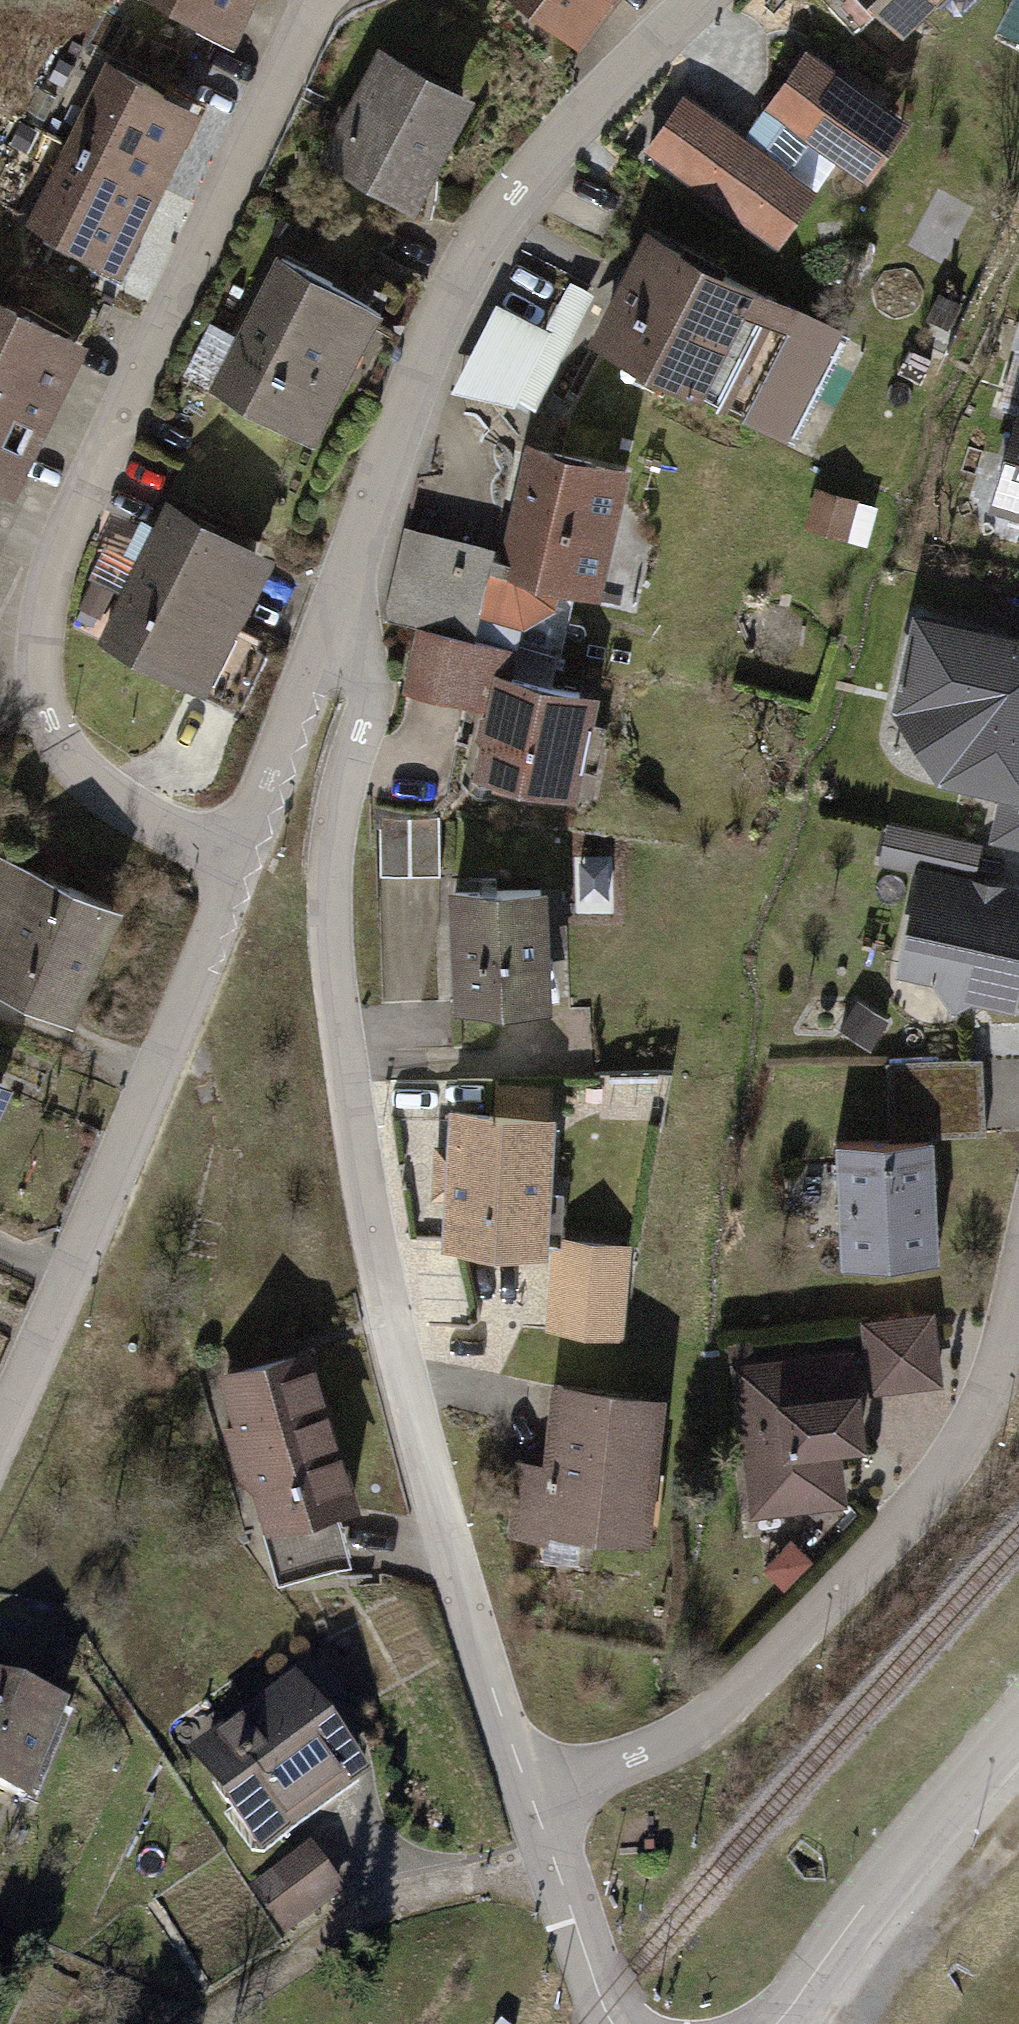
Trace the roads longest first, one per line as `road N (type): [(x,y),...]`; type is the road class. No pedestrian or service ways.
road 1 (residential): [(328,664),(347,730),(333,858),(336,980),(353,1116),(419,1409),(526,1783)]
road 2 (residential): [(232,855),(97,793),(64,748),(43,697),(31,606),(76,485),(249,89),(308,0)]
road 3 (residential): [(689,0),(514,182),(442,321),(328,664)]
road 4 (residential): [(526,1783),(636,1751),(714,1707),(764,1666),(962,1455),(1012,1366),(1018,1337)]
road 5 (residential): [(232,855),(210,934),(0,1415)]
road 6 (residential): [(1018,1719),(960,1783),(775,2023)]
road 7 (residential): [(601,2023),(548,1875),(526,1783)]
road 8 (residential): [(328,664),(232,855)]

